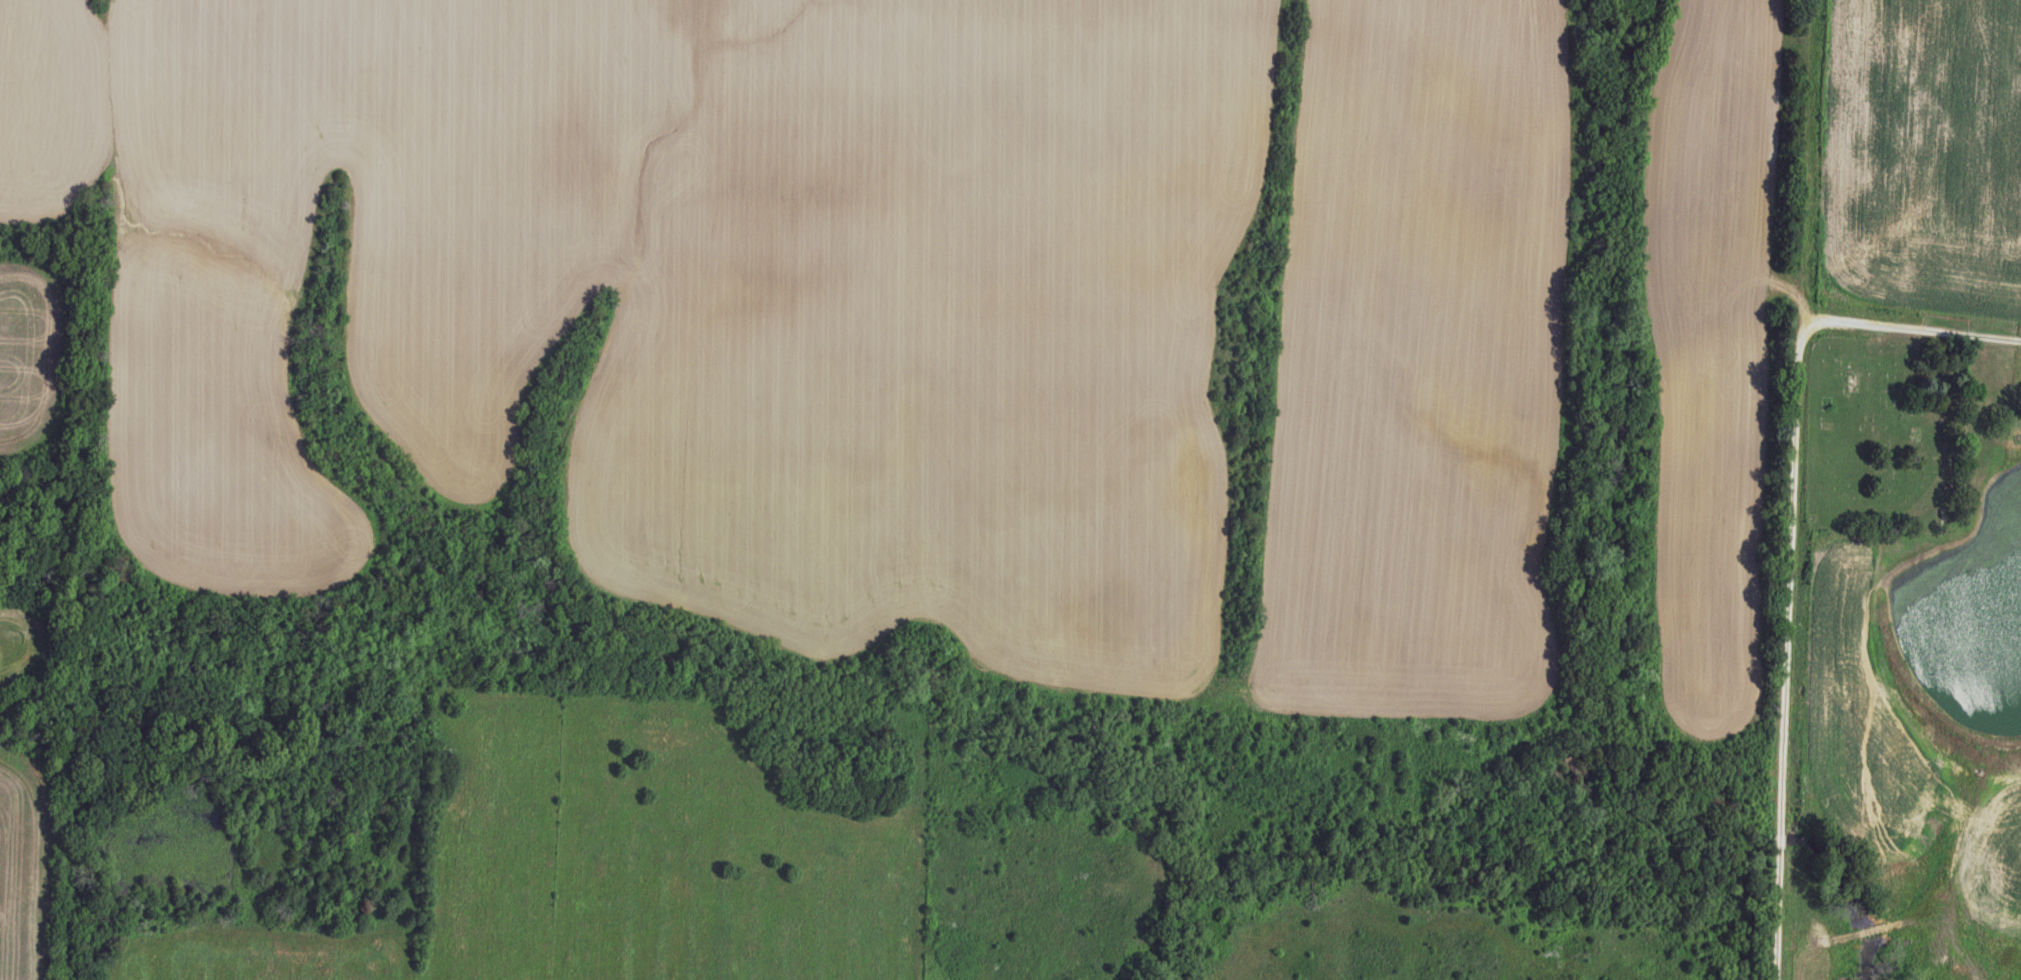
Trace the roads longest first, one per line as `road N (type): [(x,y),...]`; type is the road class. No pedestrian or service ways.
road 1 (residential): [(1810,48),(1778,979)]
road 2 (residential): [(2020,344),(1804,320)]

